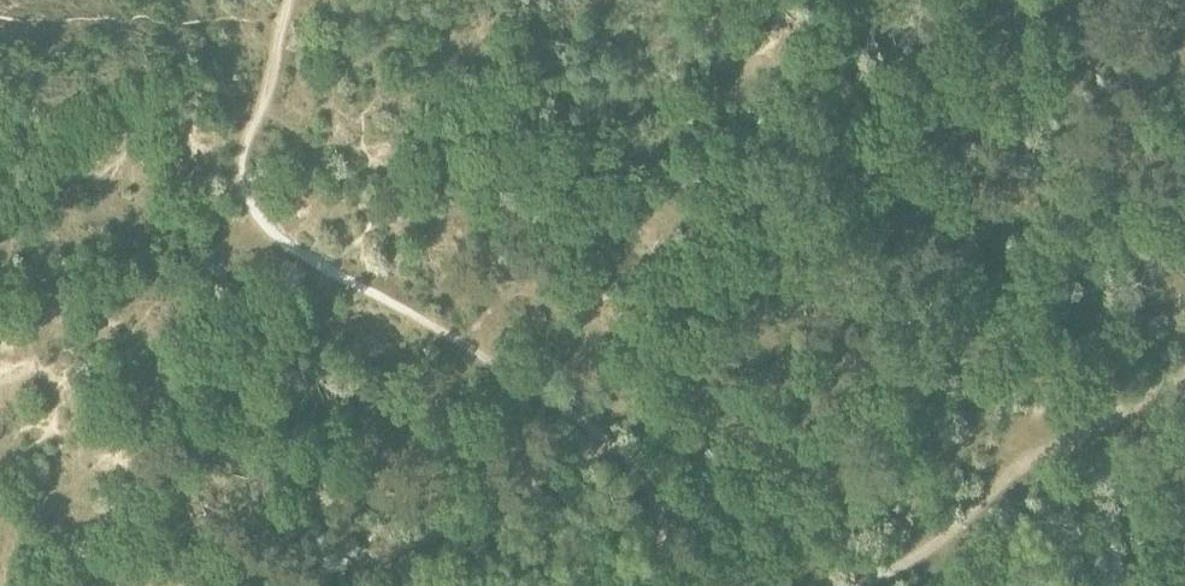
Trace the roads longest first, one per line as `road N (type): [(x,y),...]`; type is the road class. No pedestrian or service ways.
road 1 (track): [(290,0),(245,152),(242,175),(254,209),(300,251),(512,373),(611,447)]
road 2 (track): [(863,585),(1037,464),(1184,378)]
road 3 (track): [(611,447),(306,585)]
road 4 (track): [(671,585),(644,483),(611,447)]

